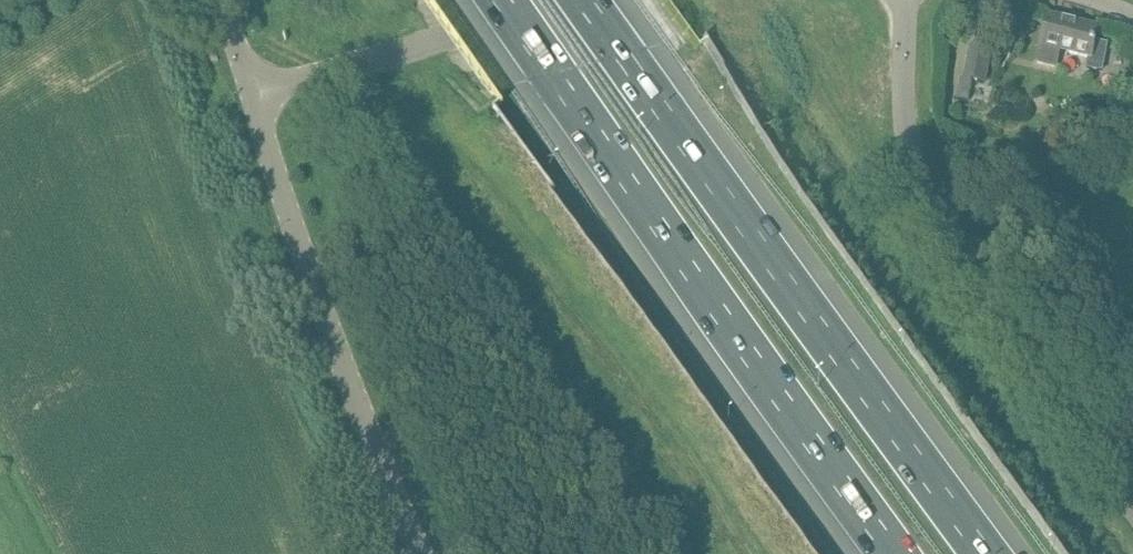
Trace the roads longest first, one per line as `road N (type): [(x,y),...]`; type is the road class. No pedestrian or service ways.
road 1 (motorway): [(994,553),(588,0)]
road 2 (motorway): [(512,0),(896,553)]
road 3 (track): [(420,47),(542,263),(756,553)]
road 4 (unclassified): [(1132,497),(927,200),(902,0)]
road 5 (unclassified): [(423,553),(308,276),(257,91)]
road 6 (unclassified): [(420,47),(593,0)]
road 7 (unclassified): [(420,47),(257,91)]

